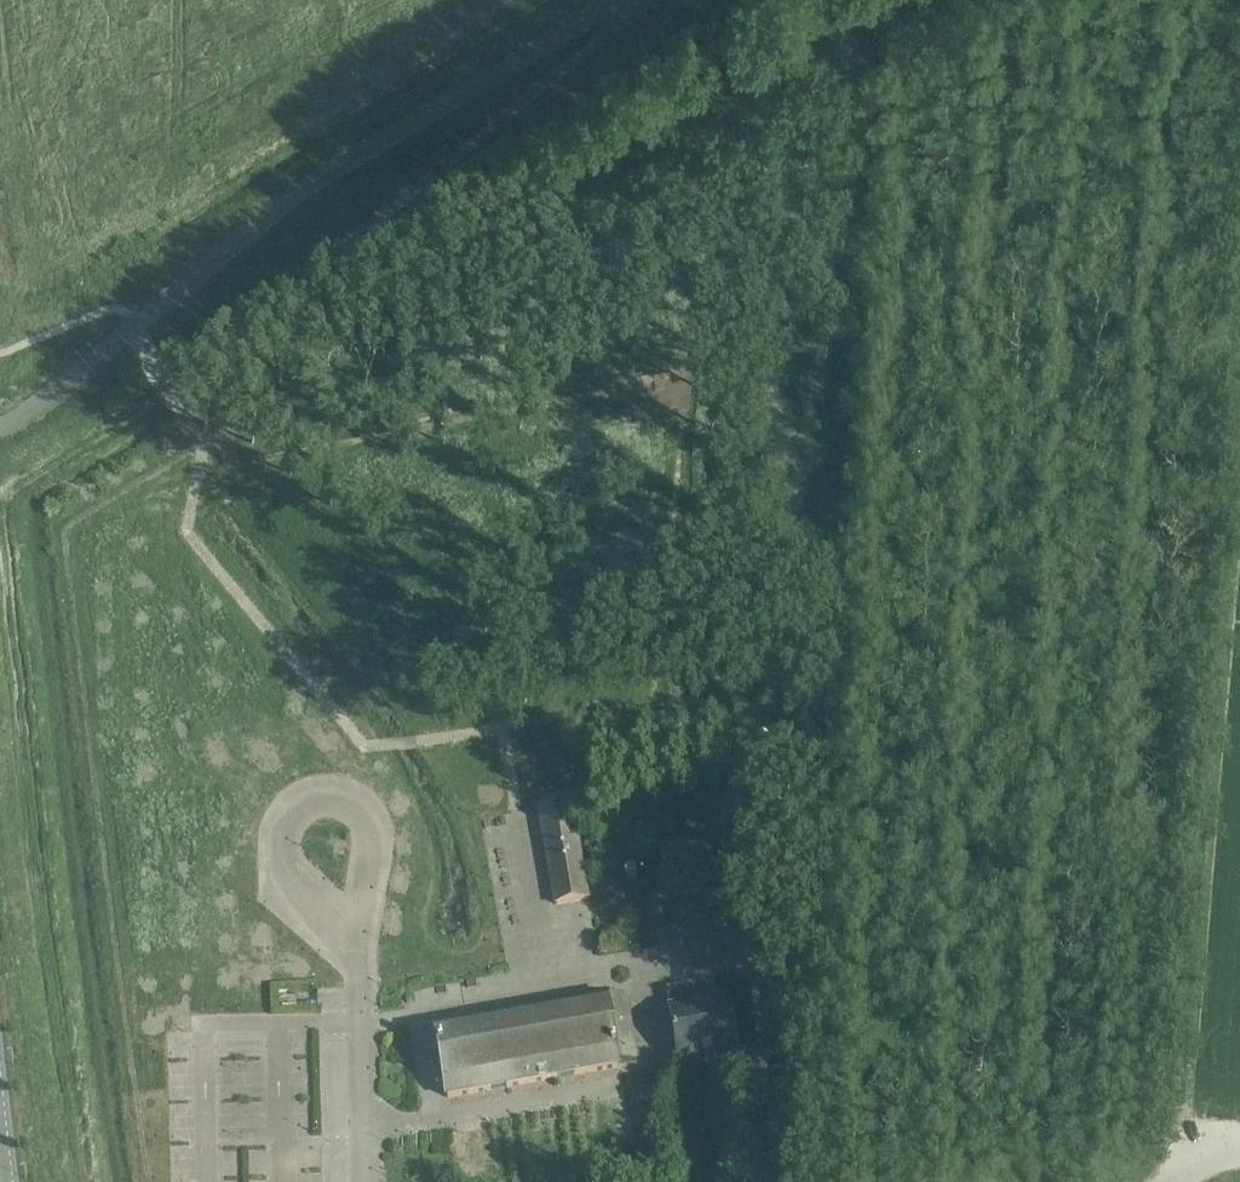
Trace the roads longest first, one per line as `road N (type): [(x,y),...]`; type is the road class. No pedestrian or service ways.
road 1 (unclassified): [(613,0),(323,175),(26,416),(0,428)]
road 2 (unclassified): [(361,1181),(357,934)]

